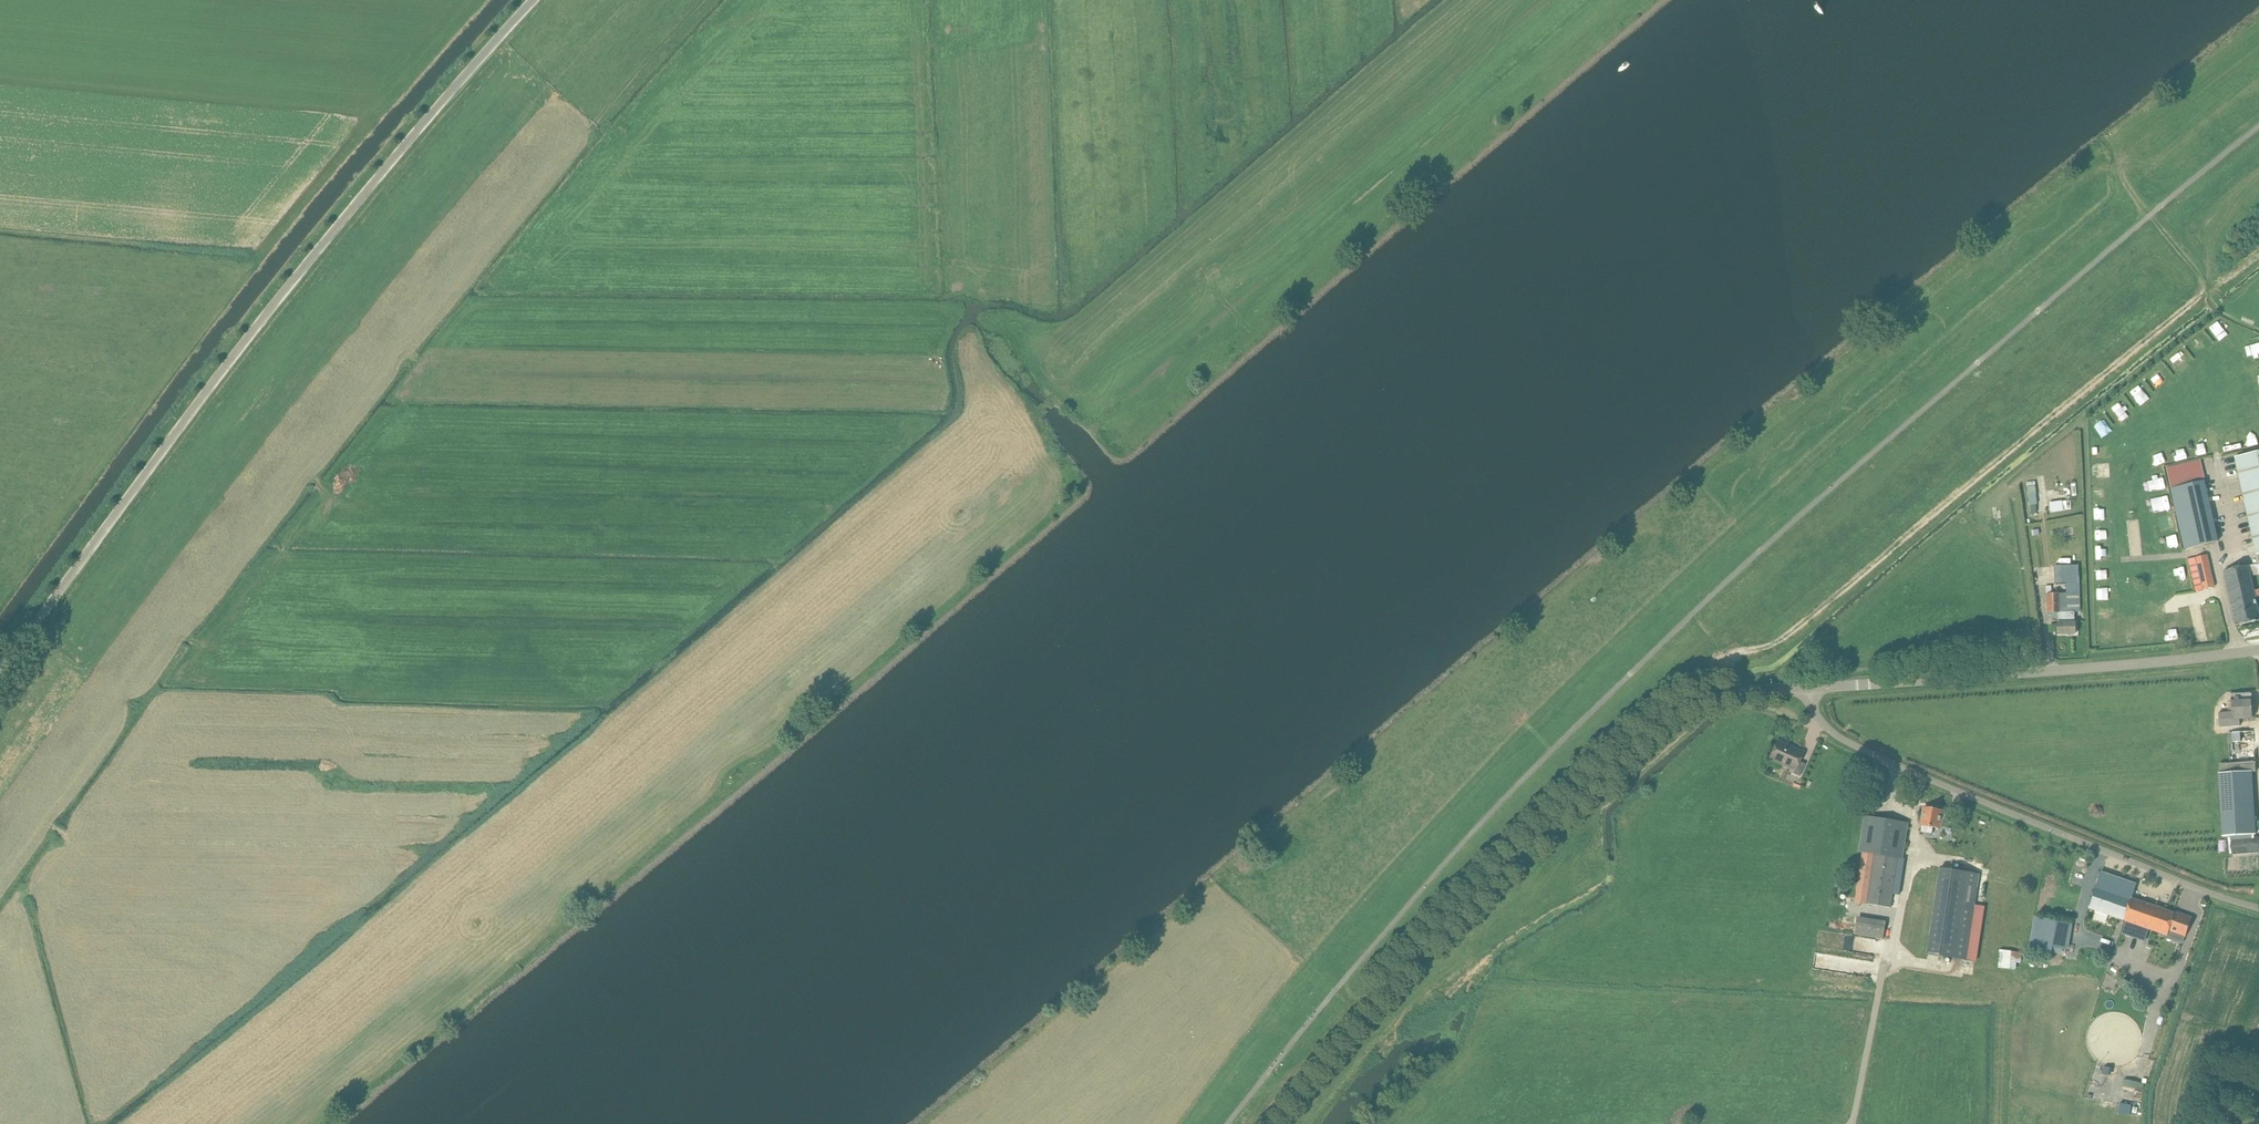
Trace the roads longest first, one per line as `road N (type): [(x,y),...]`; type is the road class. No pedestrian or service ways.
road 1 (unclassified): [(0,663),(234,353),(534,0)]
road 2 (tertiary): [(1262,1123),(1415,952),(1653,723),(1703,696),(1807,687)]
road 3 (track): [(1736,689),(1732,663),(1774,649),(2258,251)]
road 4 (unclassified): [(2258,907),(1840,739),(1814,710),(1807,687)]
road 5 (tertiary): [(1807,687),(2258,649)]

